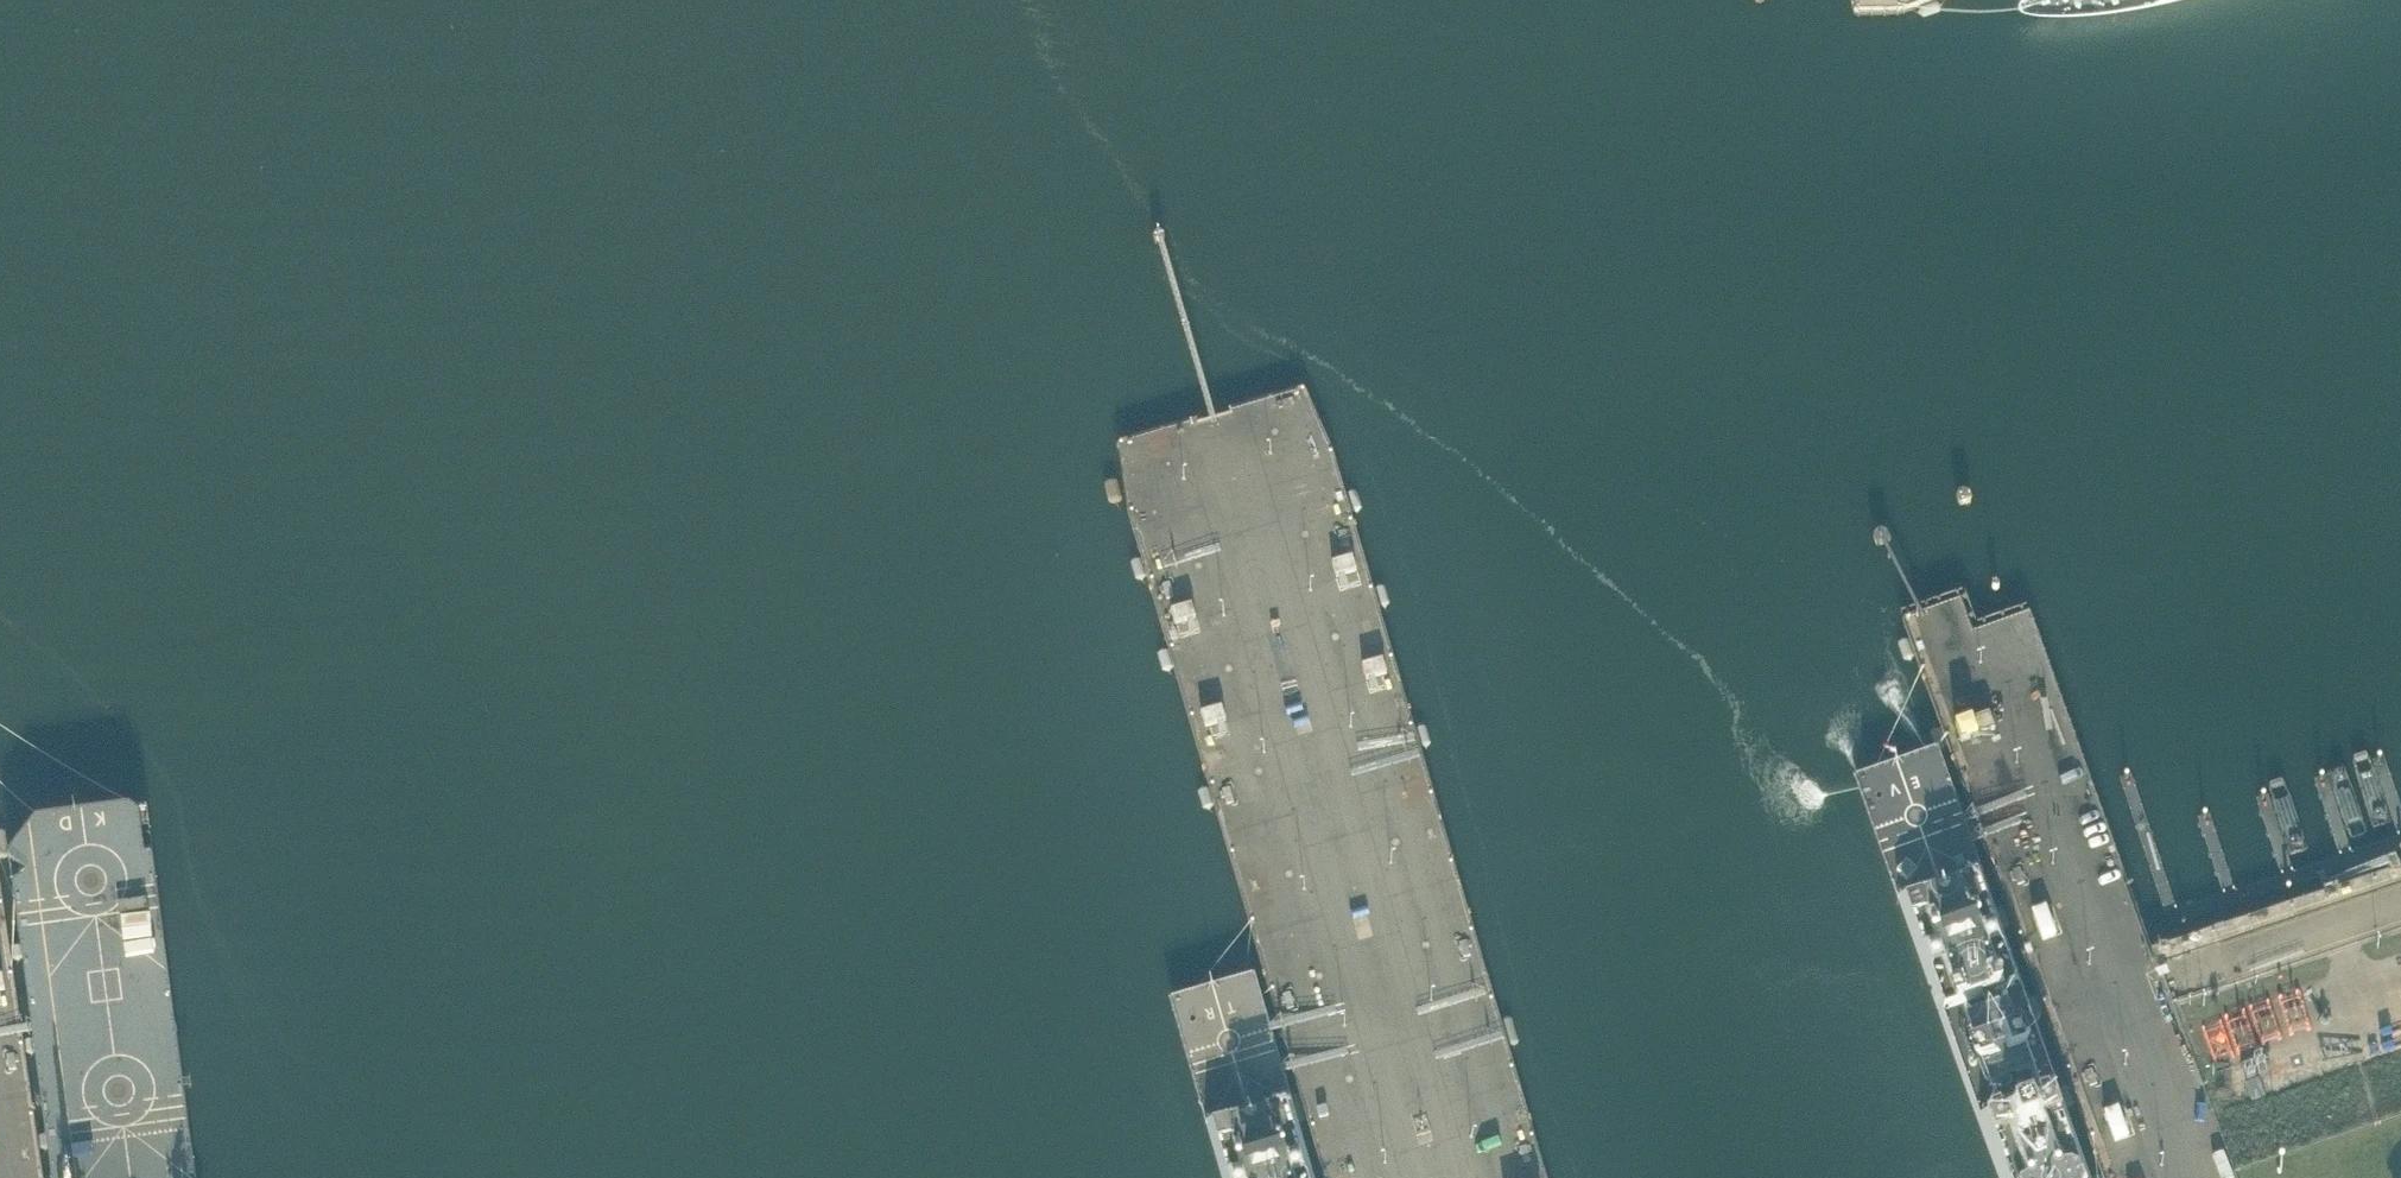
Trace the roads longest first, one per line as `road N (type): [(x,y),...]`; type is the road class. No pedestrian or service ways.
road 1 (unclassified): [(1438,1177),(1228,464)]

